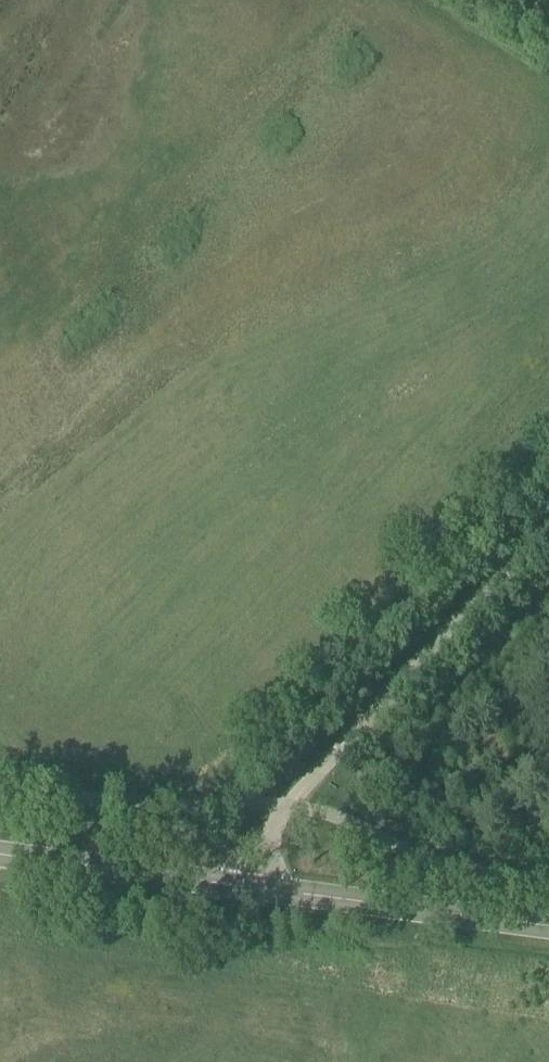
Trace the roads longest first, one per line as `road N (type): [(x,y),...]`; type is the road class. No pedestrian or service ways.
road 1 (unclassified): [(269,826),(548,536)]
road 2 (secondary): [(273,894),(548,929)]
road 3 (secondary): [(0,858),(207,885)]

